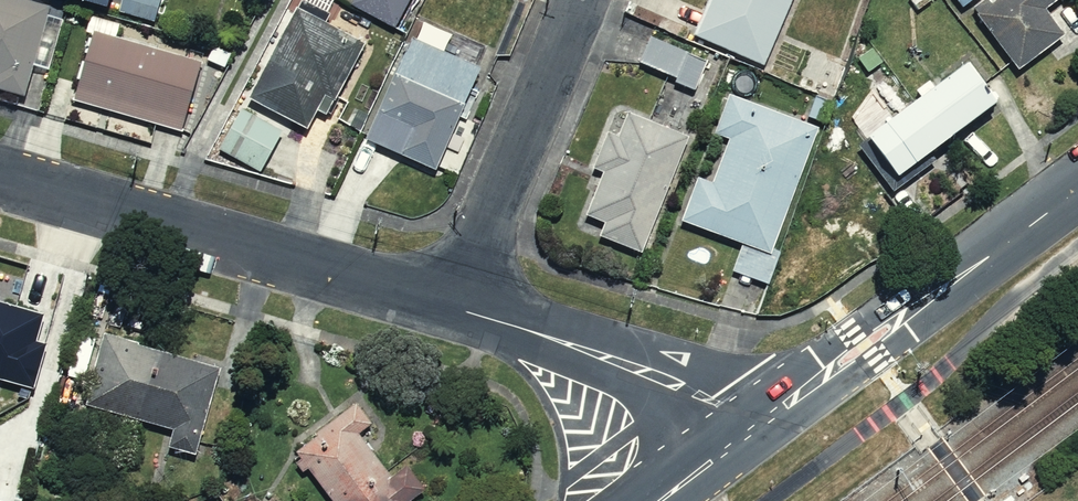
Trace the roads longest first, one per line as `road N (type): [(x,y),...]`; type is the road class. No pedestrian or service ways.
road 1 (residential): [(459,301),(0,174)]
road 2 (tertiary): [(745,437),(1077,188)]
road 3 (residential): [(459,301),(582,0)]
road 4 (residential): [(745,437),(719,405),(664,376),(459,301)]

